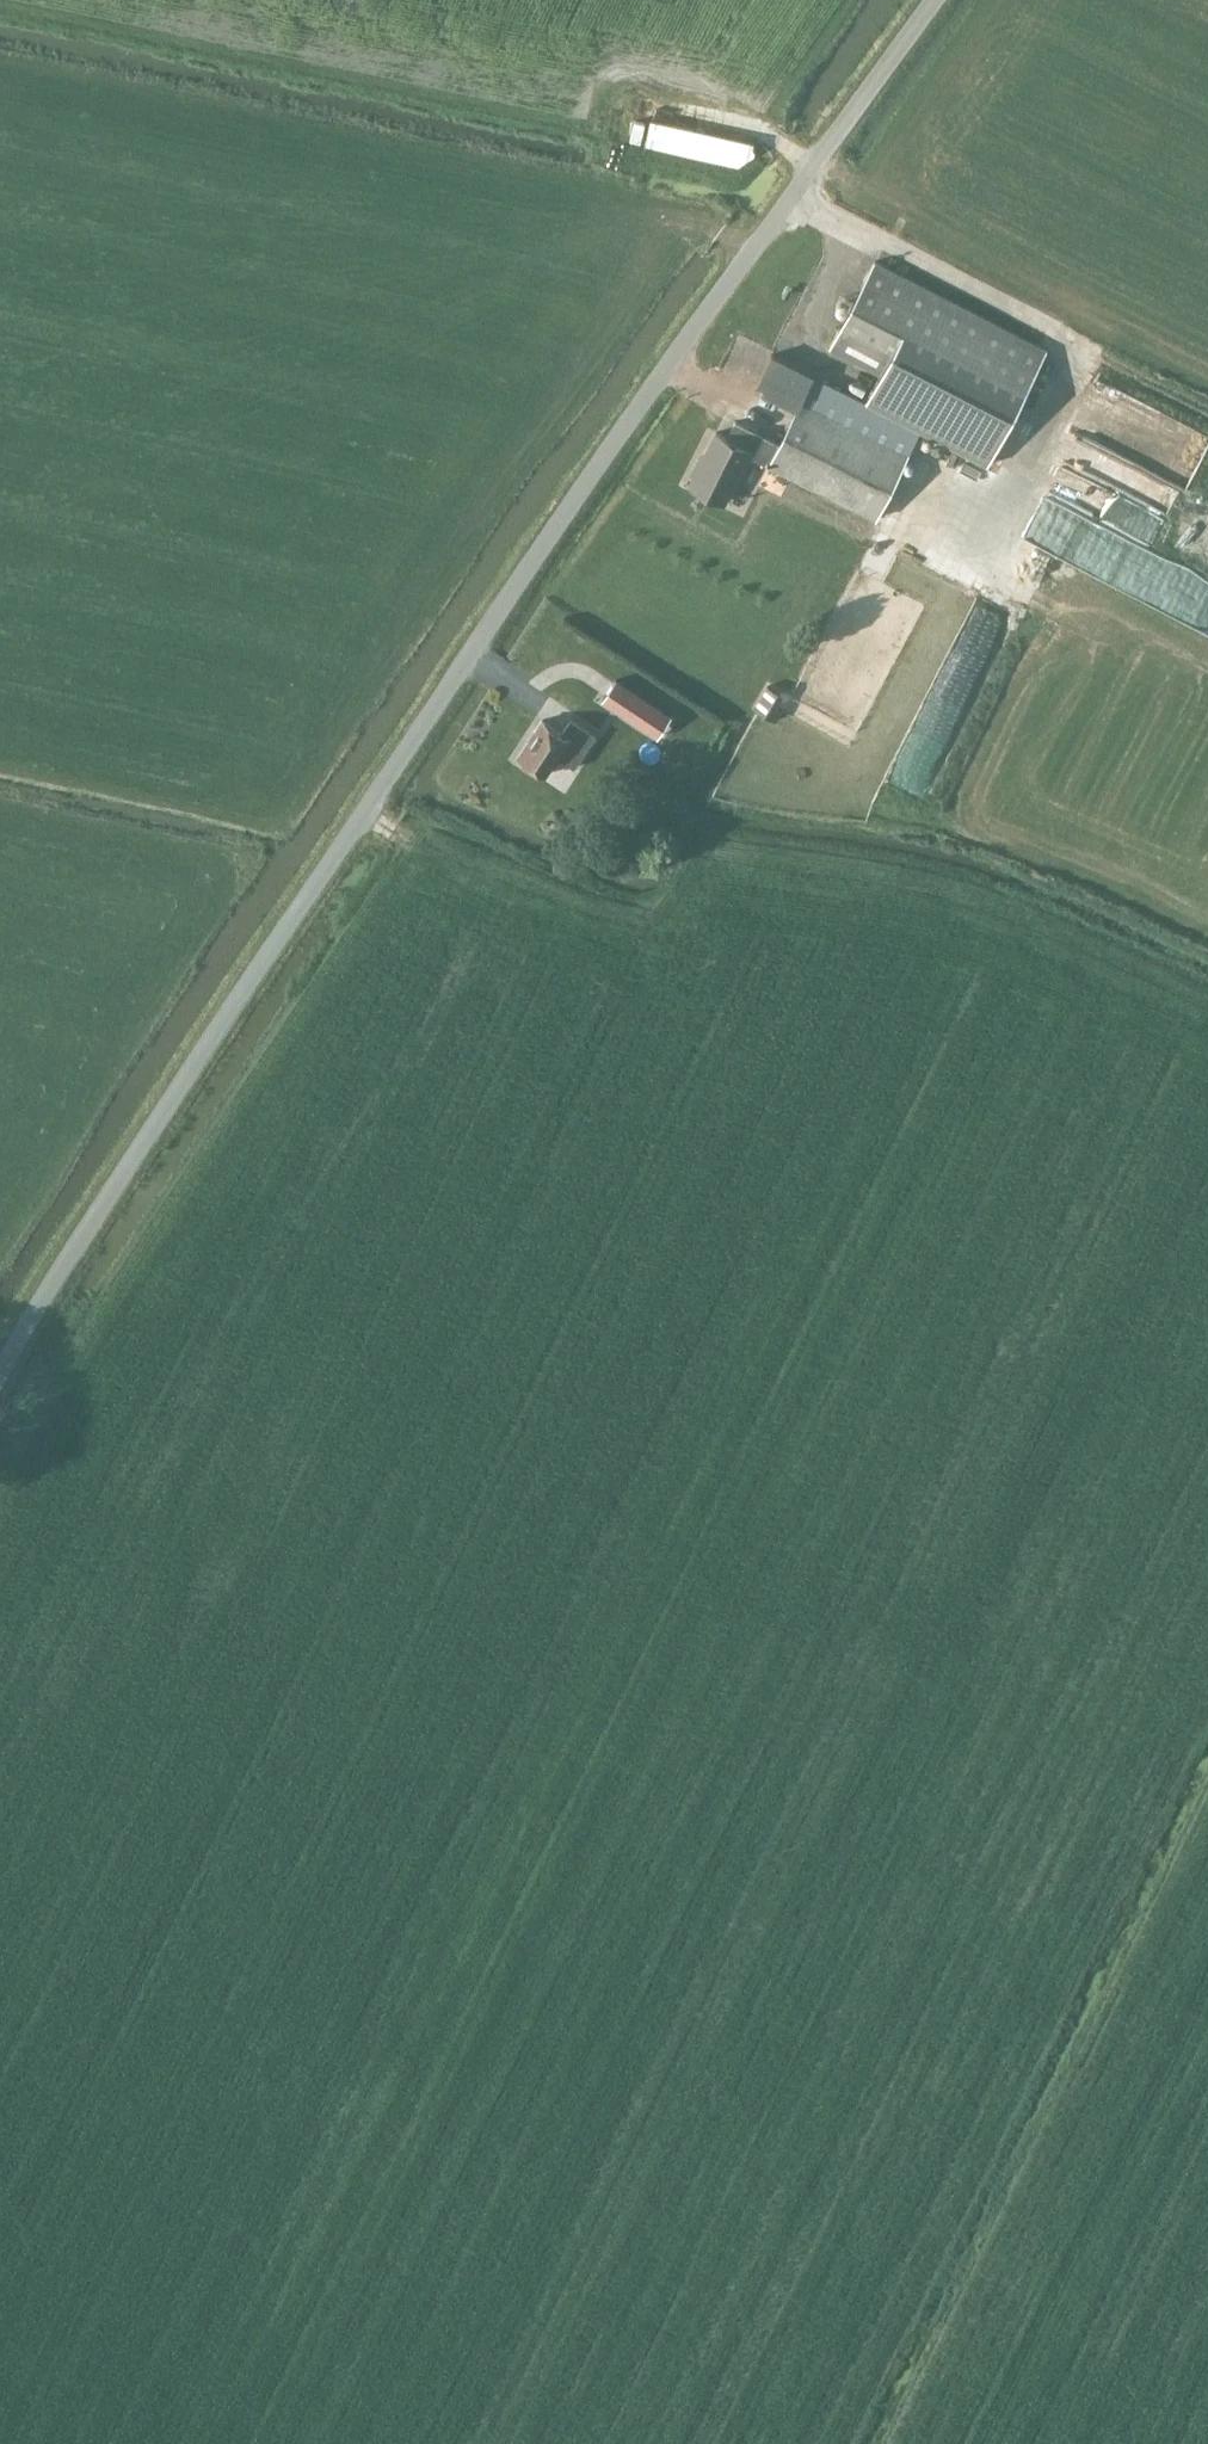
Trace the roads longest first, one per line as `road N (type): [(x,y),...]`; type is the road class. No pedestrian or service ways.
road 1 (tertiary): [(930,0),(522,569),(0,1367)]

